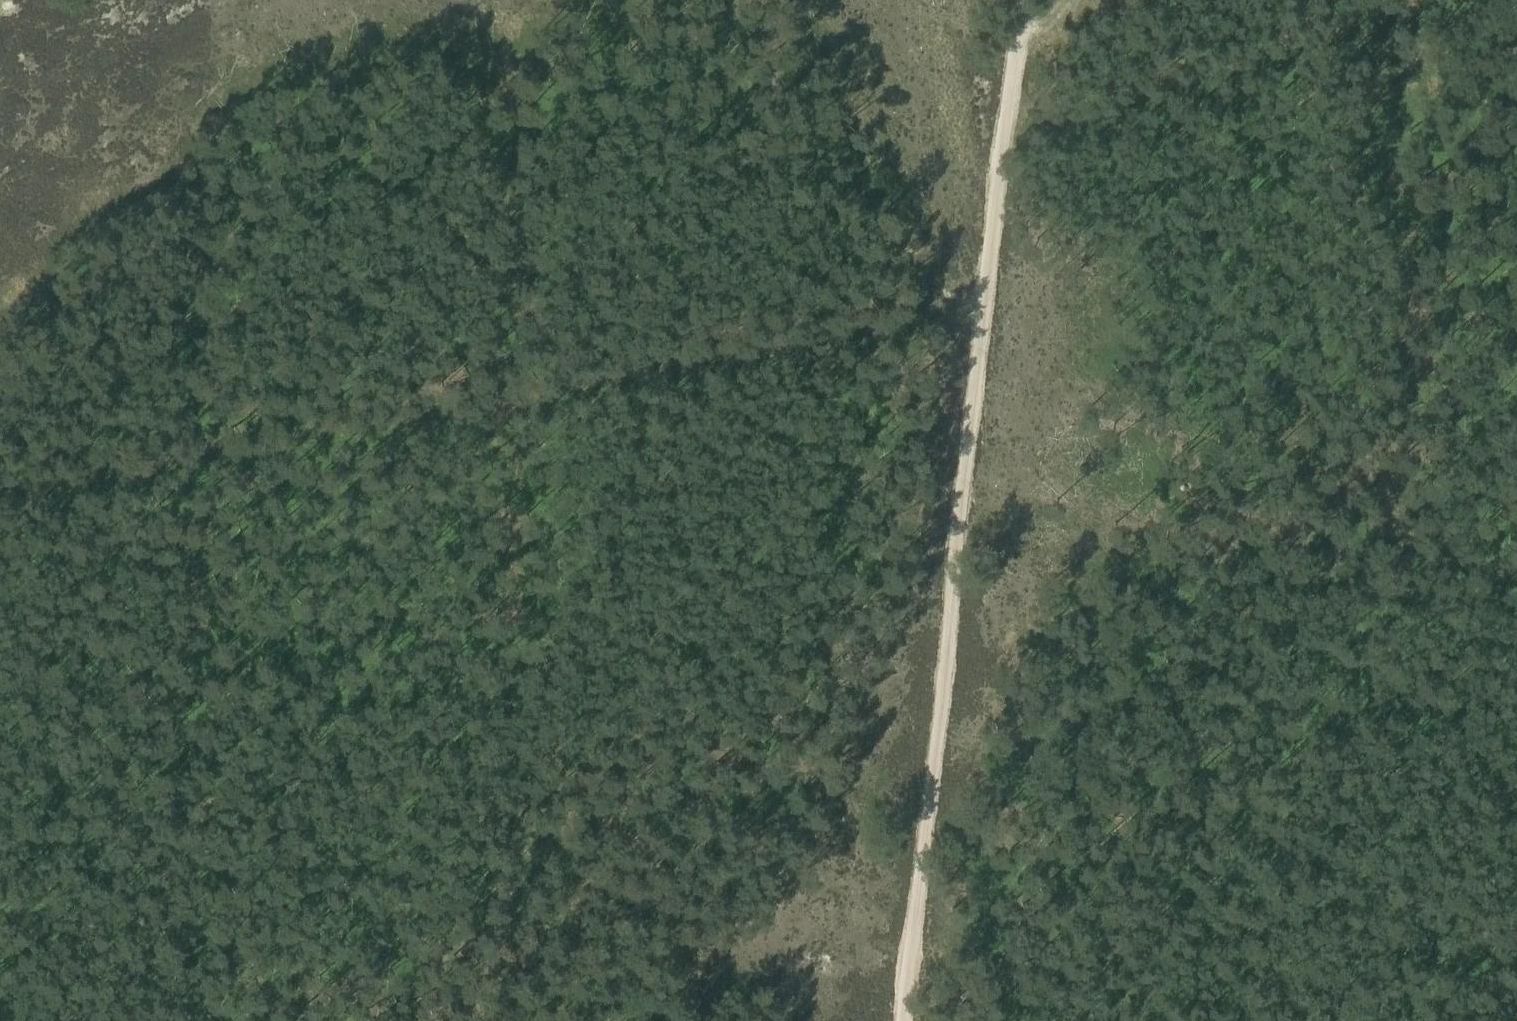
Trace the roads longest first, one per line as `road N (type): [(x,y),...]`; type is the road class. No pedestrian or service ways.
road 1 (track): [(906,1020),(970,409),(1024,0)]

